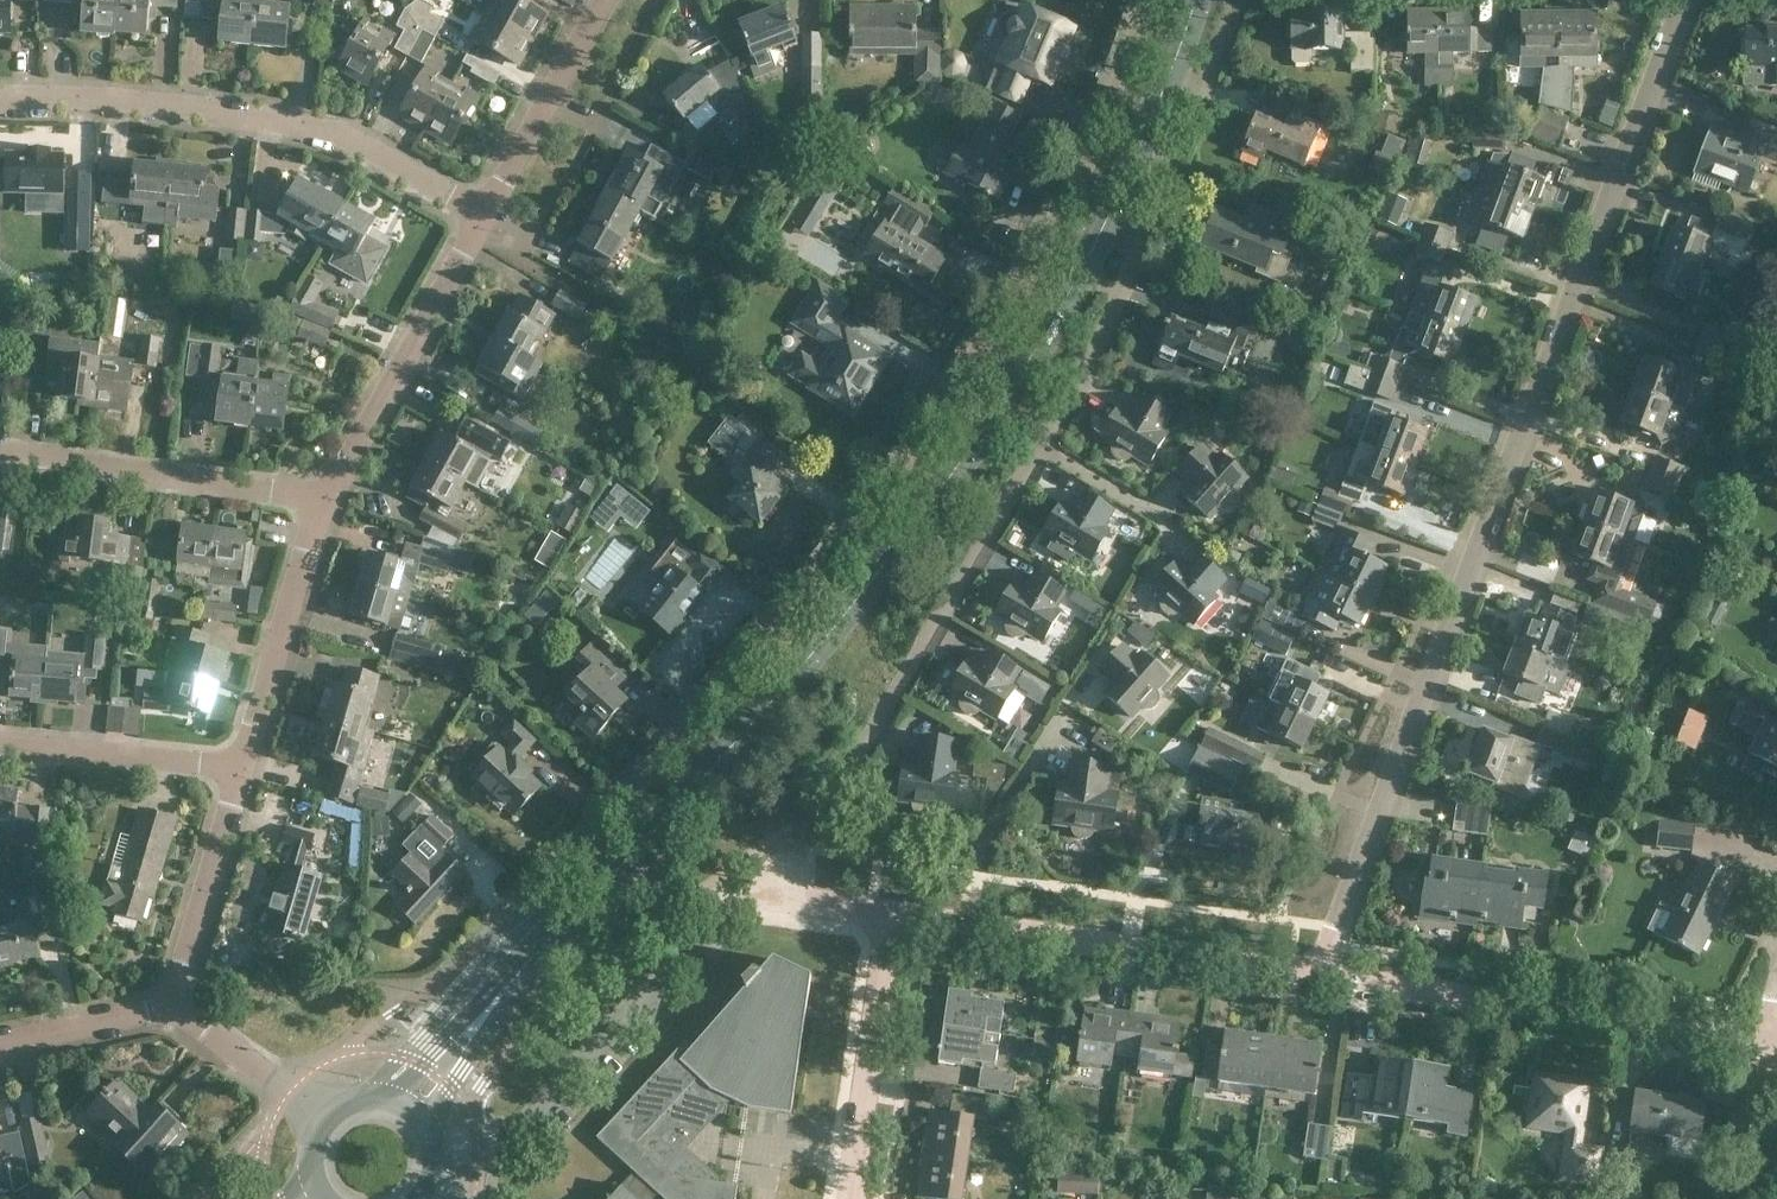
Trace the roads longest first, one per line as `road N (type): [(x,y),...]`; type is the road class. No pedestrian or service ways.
road 1 (secondary): [(510,974),(834,626),(986,428),(1116,191),(1190,0)]
road 2 (residential): [(1149,0),(1089,161),(1000,333),(765,643),(502,928)]
road 3 (residential): [(1319,975),(1683,0)]
road 4 (residential): [(761,898),(1084,380),(1243,0)]
road 5 (residential): [(485,217),(320,125),(168,100),(0,98)]
road 6 (residential): [(1770,1039),(1319,975)]
road 7 (residential): [(1319,975),(881,916)]
road 8 (unclassified): [(761,898),(726,906),(518,1130),(438,1153)]
road 9 (residential): [(325,499),(0,454)]
road 10 (residential): [(325,499),(485,217)]
road 11 (residential): [(853,1198),(881,916)]
road 12 (residential): [(237,763),(325,499)]
road 13 (residential): [(171,1005),(237,763)]
road 14 (residential): [(485,217),(607,0)]
road 15 (residential): [(237,763),(0,739)]
road 16 (residential): [(171,1005),(0,1047)]
road 17 (secondary): [(510,974),(387,1100)]
road 18 (secondary): [(426,1124),(483,1043),(507,998),(510,974)]
road 19 (residential): [(290,1089),(171,1005)]
road 20 (residential): [(881,916),(761,898)]

